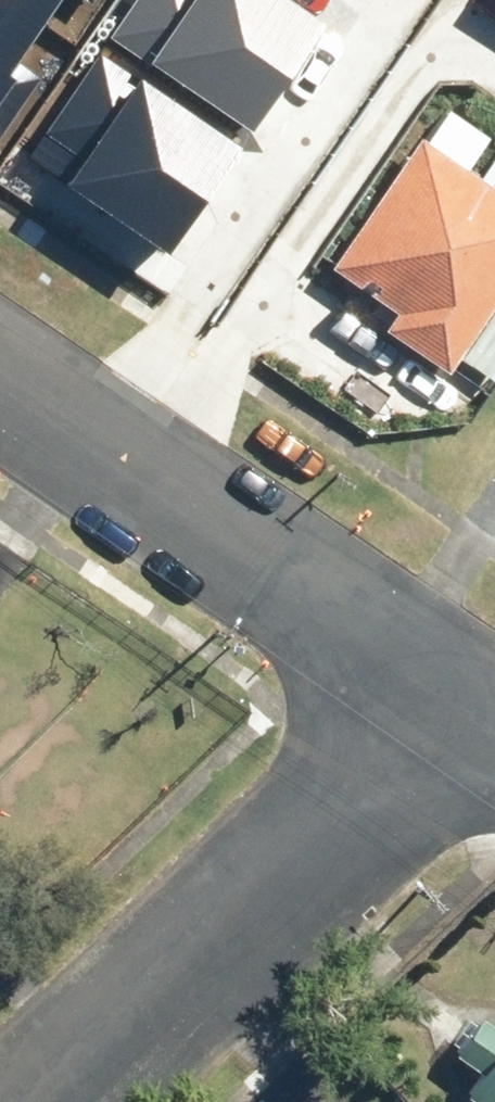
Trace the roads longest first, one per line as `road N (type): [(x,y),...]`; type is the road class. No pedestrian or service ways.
road 1 (residential): [(44,1101),(479,694)]
road 2 (residential): [(0,369),(479,694)]

